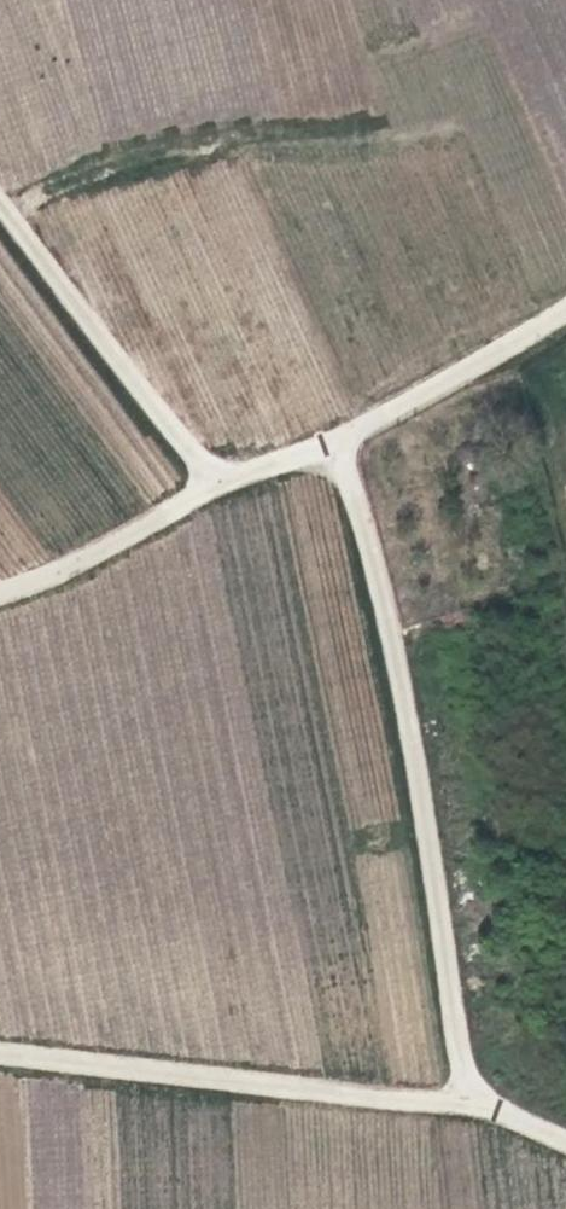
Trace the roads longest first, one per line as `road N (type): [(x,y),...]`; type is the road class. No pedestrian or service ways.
road 1 (track): [(332,441),(353,482),(417,773),(469,1105)]
road 2 (track): [(0,1055),(469,1105),(565,1142)]
road 3 (track): [(332,441),(219,484),(57,576),(0,595)]
road 4 (track): [(0,201),(219,484)]
road 5 (track): [(565,309),(332,441)]

